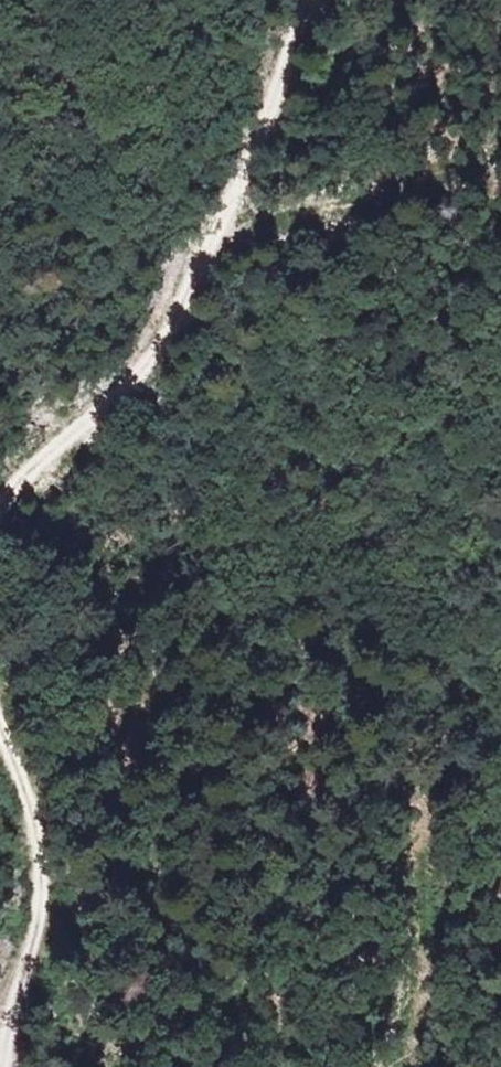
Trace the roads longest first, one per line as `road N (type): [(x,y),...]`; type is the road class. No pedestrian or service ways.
road 1 (track): [(325,0),(239,196),(144,374),(0,500)]
road 2 (track): [(0,722),(41,868),(32,963),(0,1050)]
road 3 (track): [(214,242),(332,206),(416,168),(500,151)]
road 4 (track): [(415,874),(427,924),(400,1066)]
road 5 (track): [(103,1066),(32,963)]

